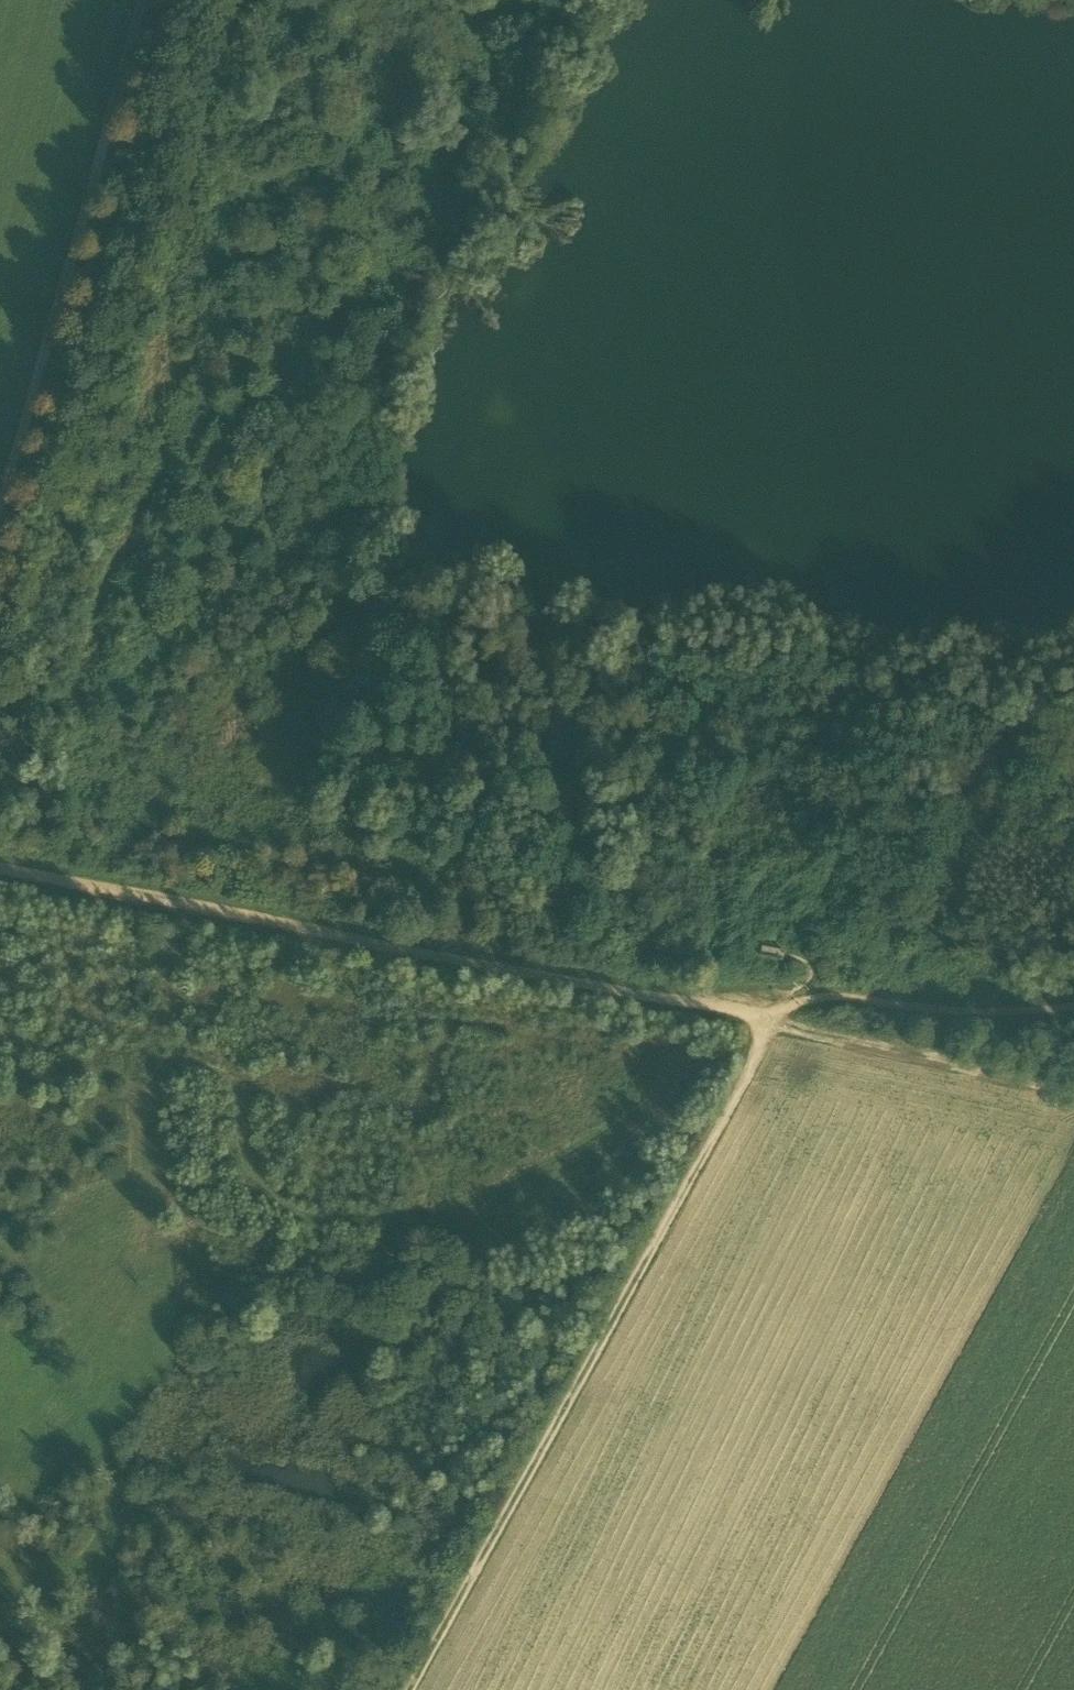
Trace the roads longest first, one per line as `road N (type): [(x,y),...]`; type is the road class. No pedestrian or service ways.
road 1 (track): [(763,1012),(0,868)]
road 2 (track): [(406,1689),(763,1012)]
road 3 (track): [(141,0),(0,516)]
road 4 (track): [(763,1012),(1073,1082)]

